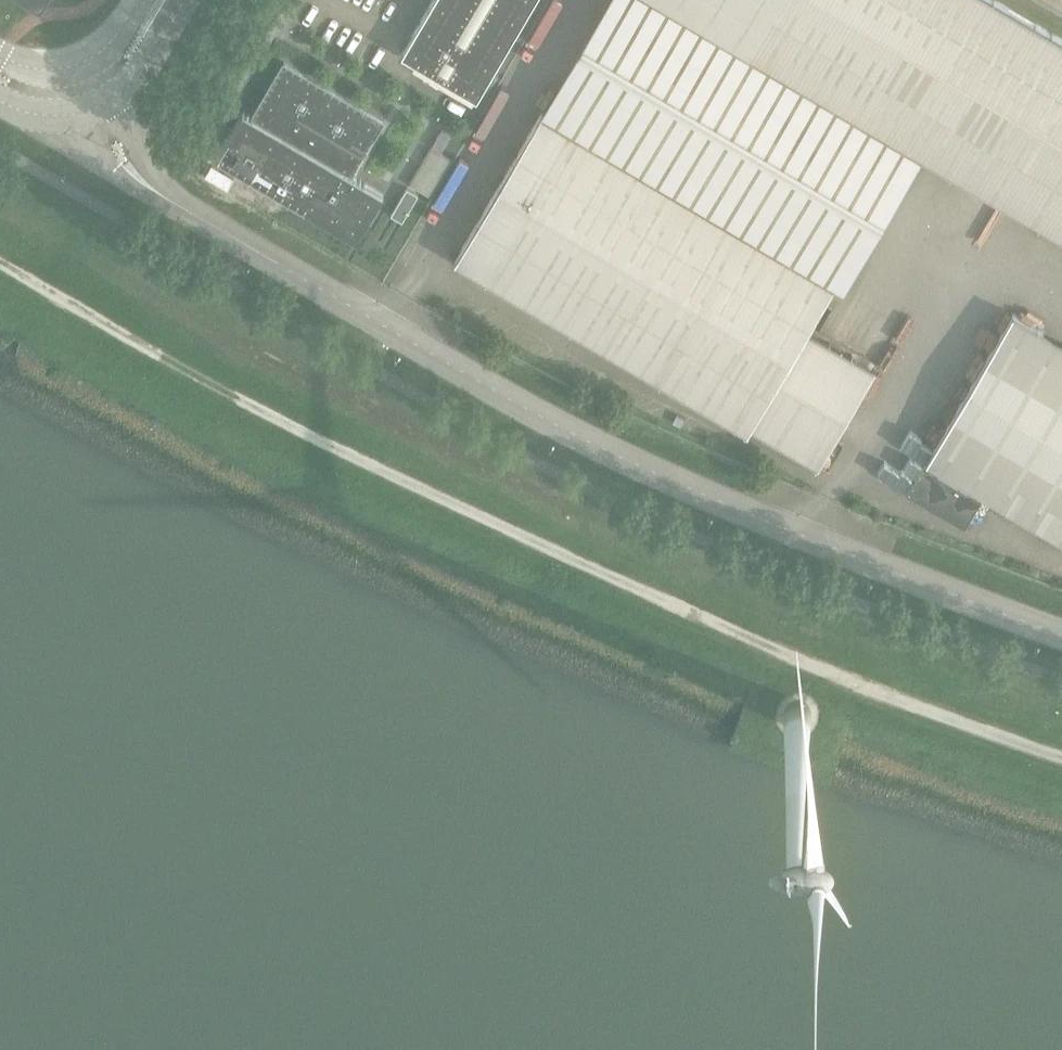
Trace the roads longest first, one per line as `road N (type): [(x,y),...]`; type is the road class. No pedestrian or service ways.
road 1 (unclassified): [(1061,632),(814,541),(605,447),(171,201),(106,141),(92,111)]
road 2 (unclassified): [(92,111),(132,83),(186,0)]

